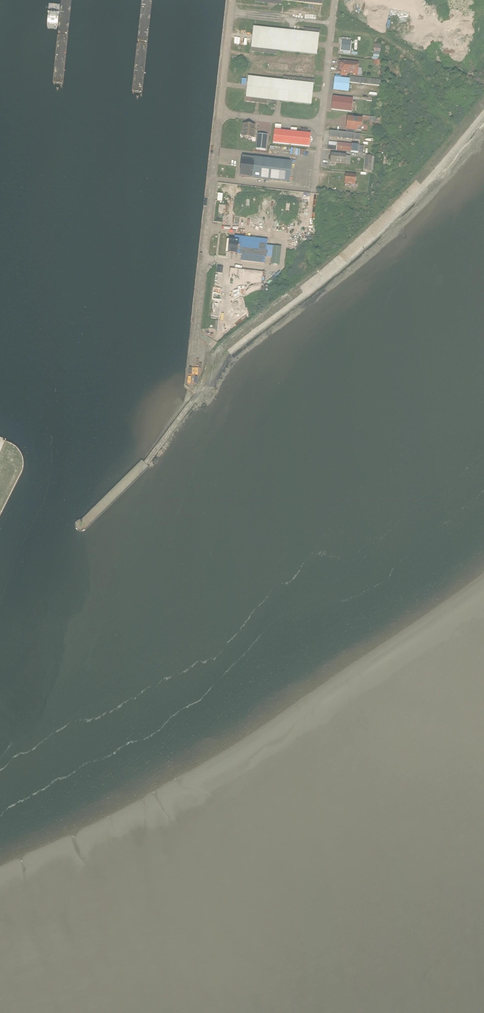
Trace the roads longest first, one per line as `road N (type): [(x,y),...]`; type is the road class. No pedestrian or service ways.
road 1 (unclassified): [(192,377),(219,113)]
road 2 (unclassified): [(334,0),(321,124)]

